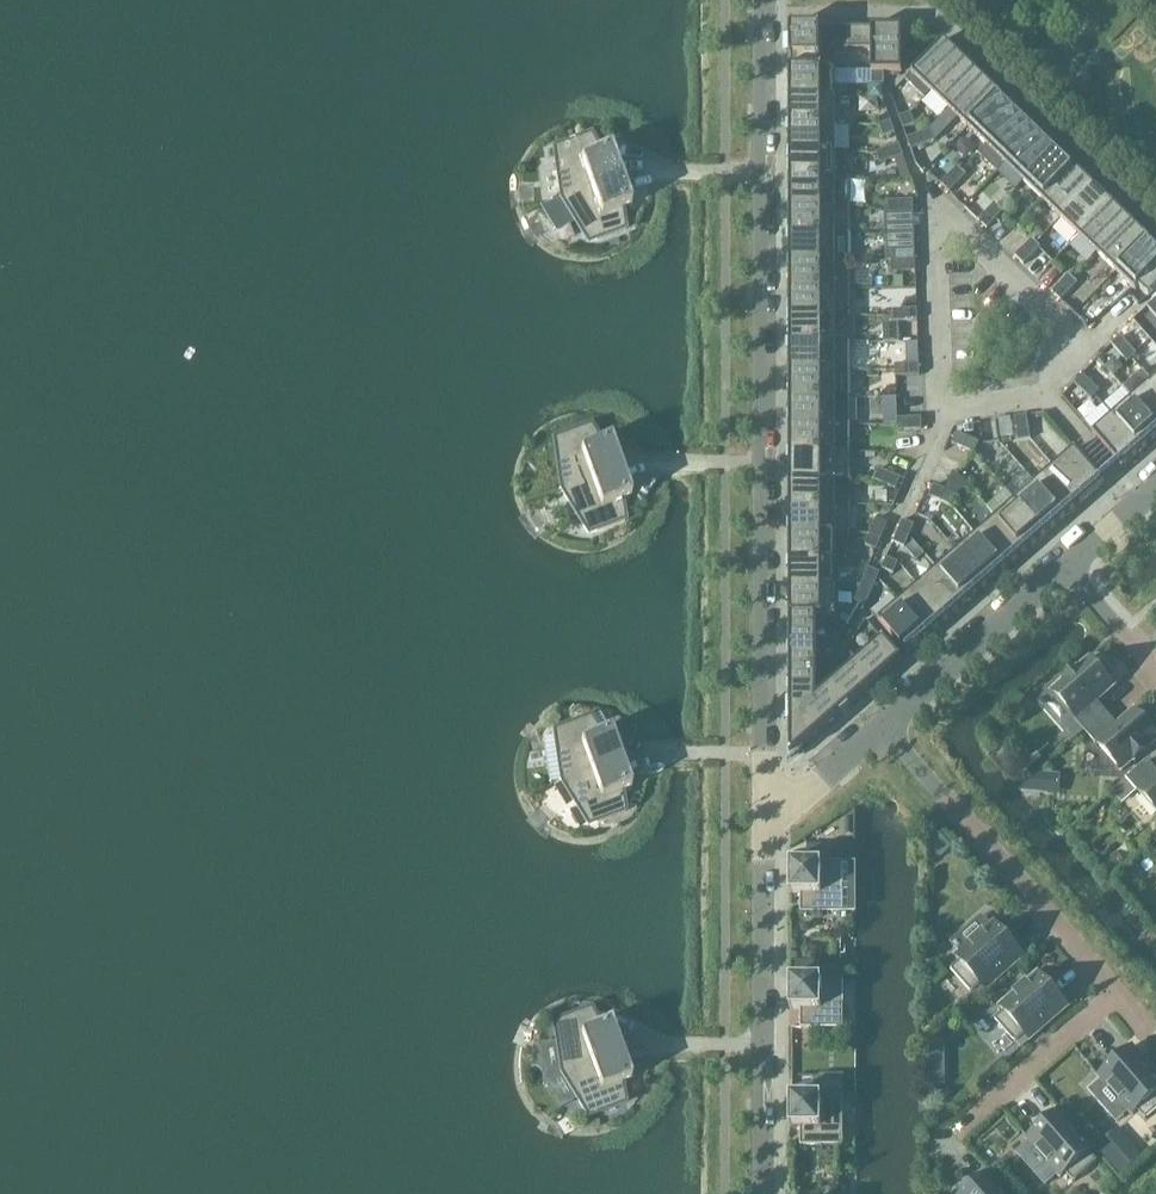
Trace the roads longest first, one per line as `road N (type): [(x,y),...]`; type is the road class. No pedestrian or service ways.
road 1 (residential): [(766,829),(769,0)]
road 2 (residential): [(764,1193),(766,829)]
road 3 (residential): [(1116,993),(885,728)]
road 4 (residential): [(885,728),(1068,569)]
road 5 (residential): [(1116,993),(973,1115)]
road 6 (residential): [(766,829),(885,728)]
road 7 (residential): [(1155,671),(1068,569)]

